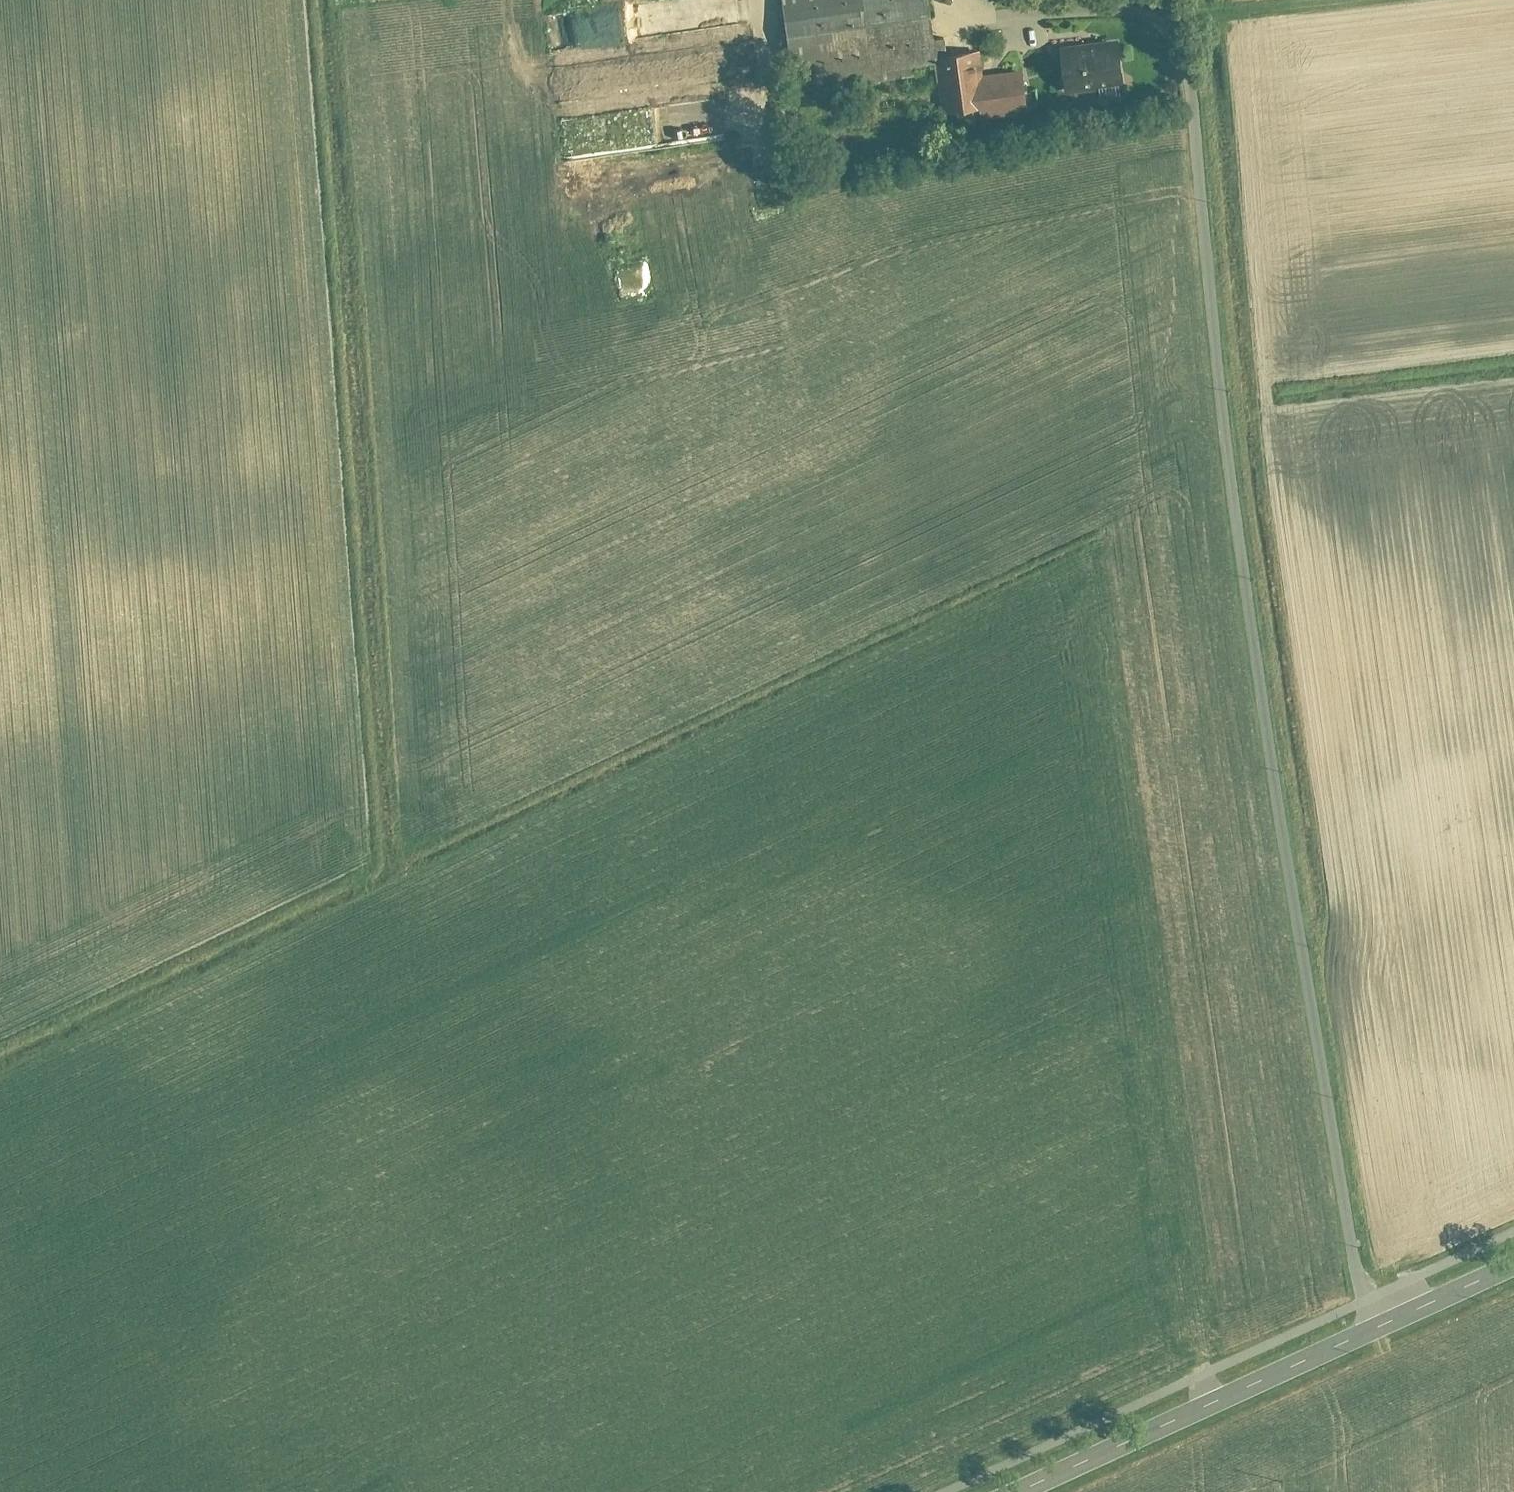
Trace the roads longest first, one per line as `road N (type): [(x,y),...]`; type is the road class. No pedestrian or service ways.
road 1 (tertiary): [(1513,1268),(1030,1491)]

